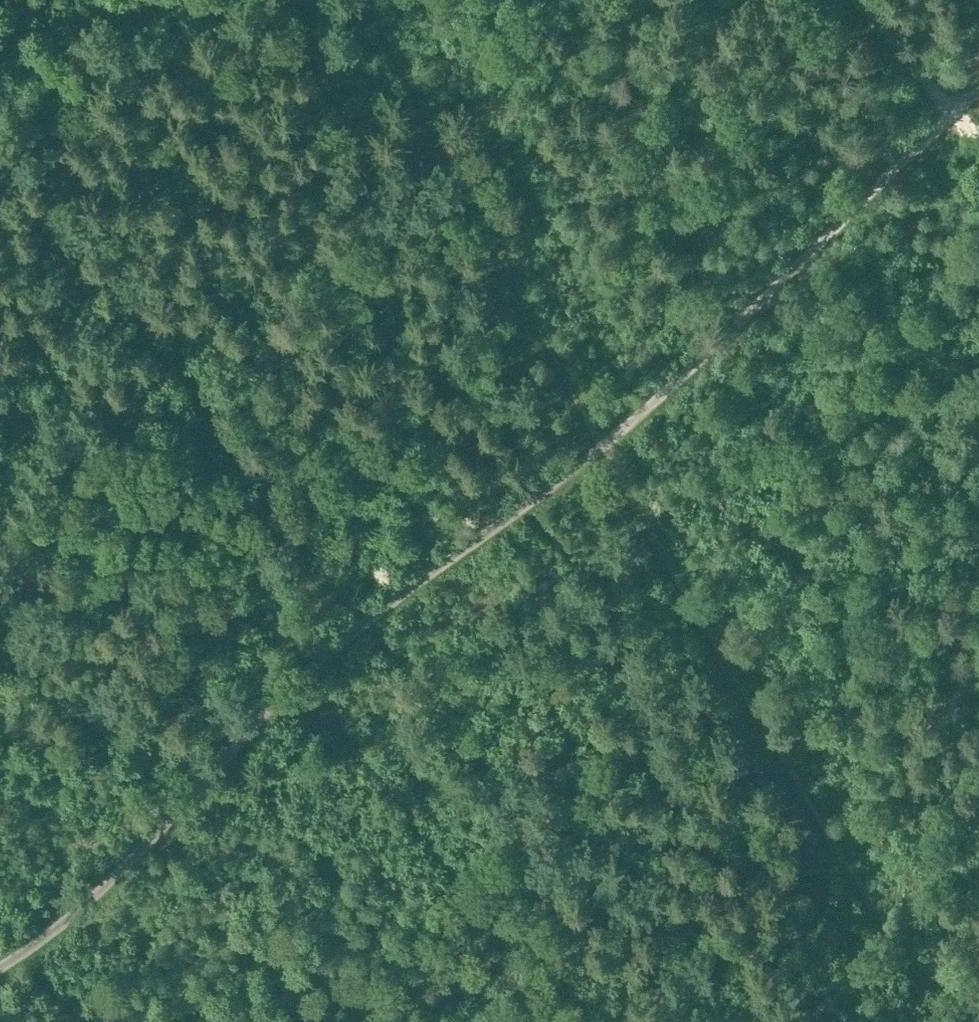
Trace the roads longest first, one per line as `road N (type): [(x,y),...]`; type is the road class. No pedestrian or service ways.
road 1 (track): [(0,964),(86,902),(312,664),(637,418),(934,135),(940,113),(933,99),(854,0)]
road 2 (track): [(368,0),(599,446),(797,782),(953,1021)]

